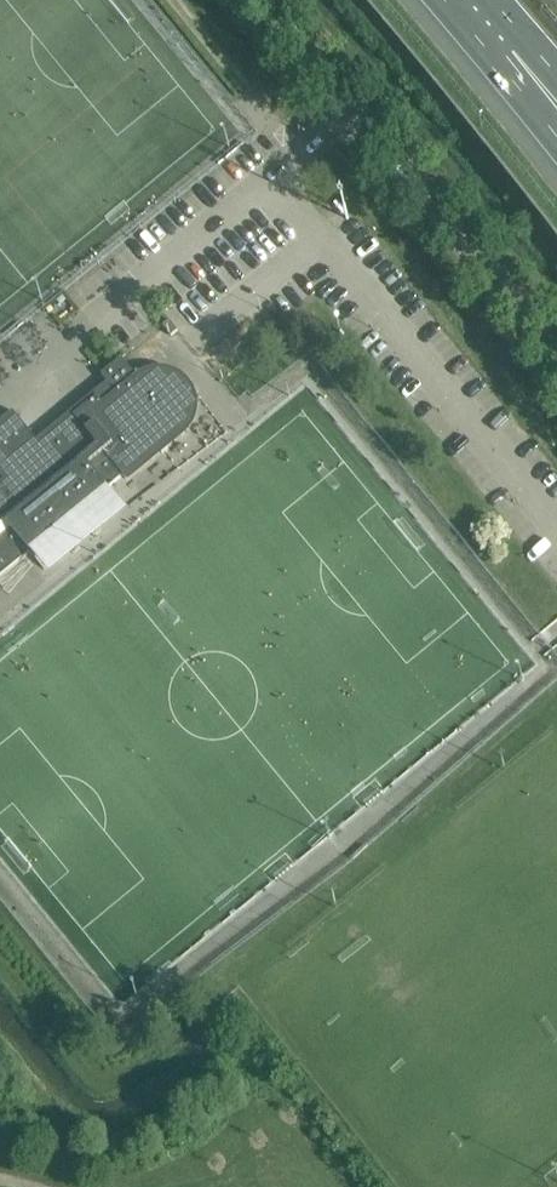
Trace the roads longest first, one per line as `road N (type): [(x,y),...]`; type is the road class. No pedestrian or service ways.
road 1 (unclassified): [(556,352),(264,0)]

